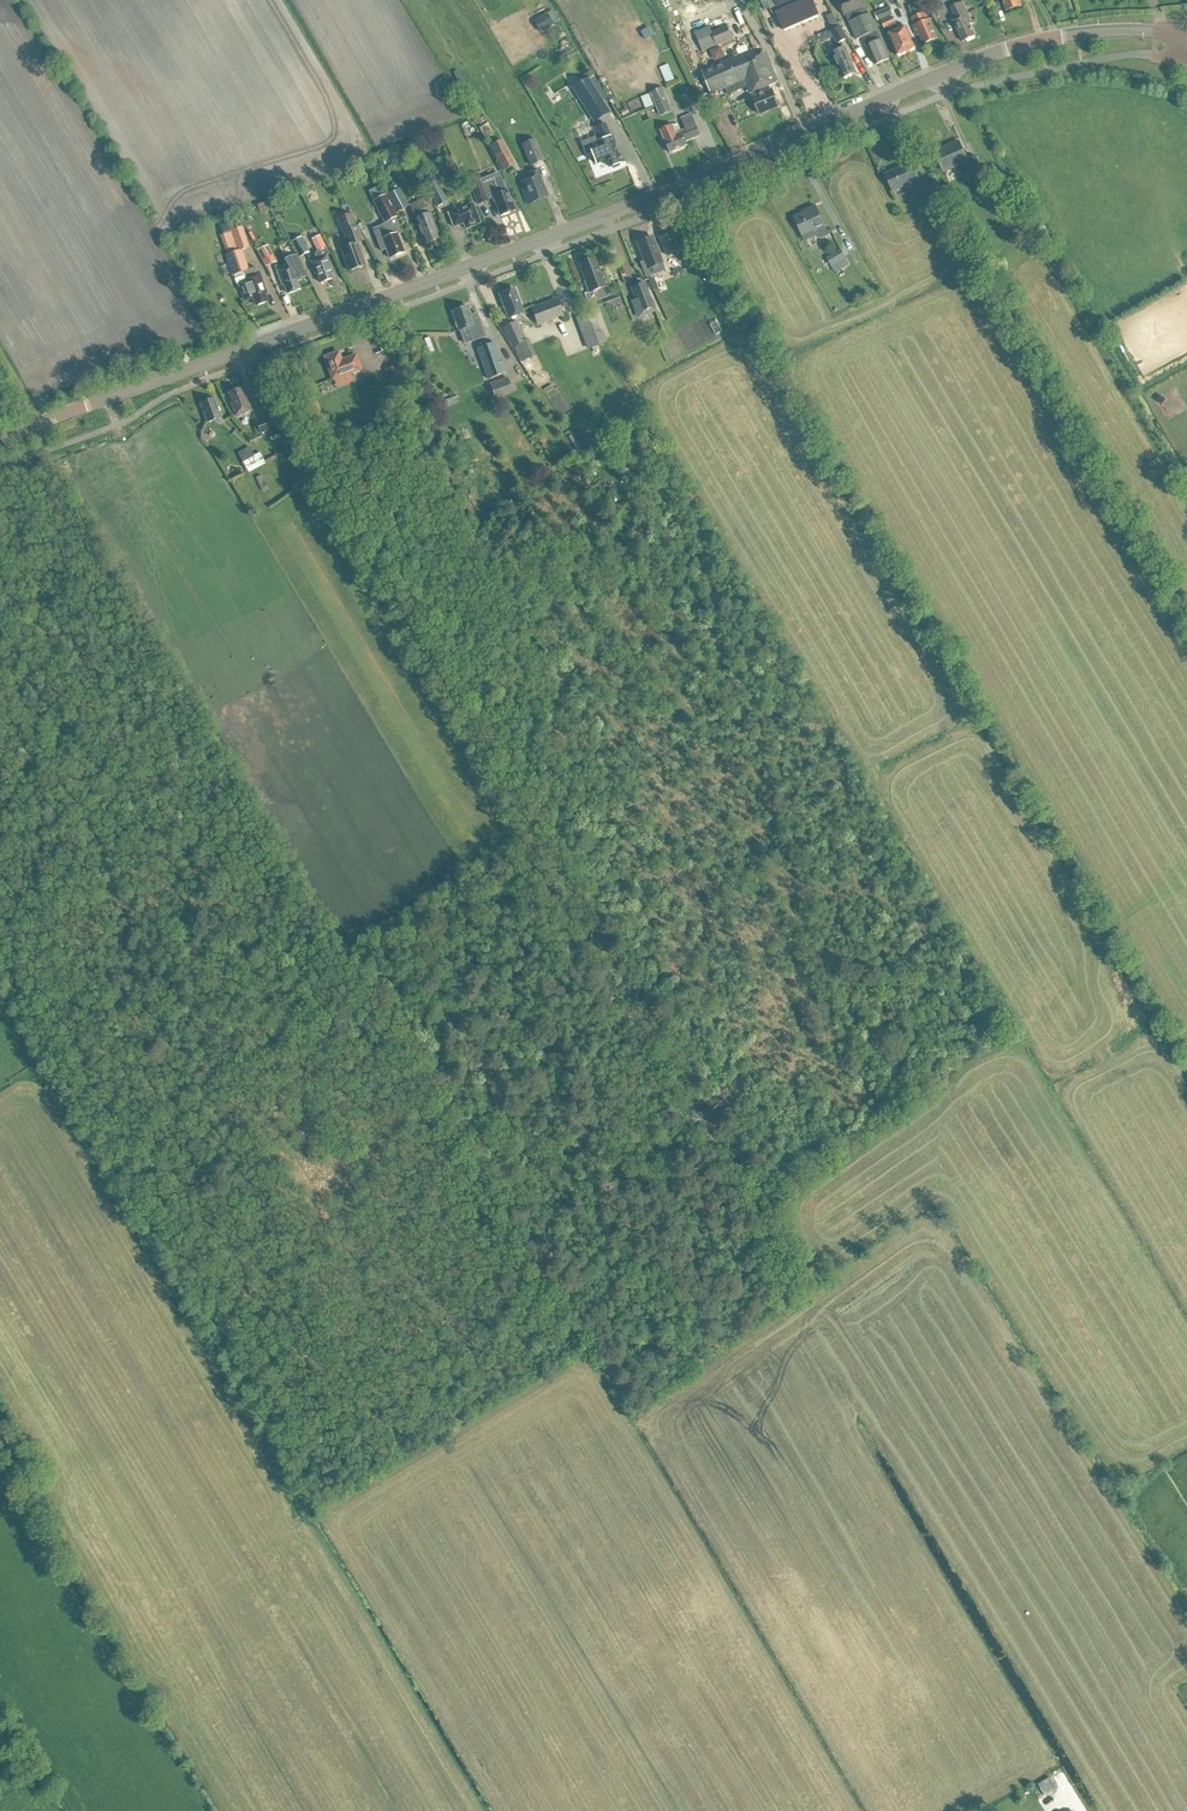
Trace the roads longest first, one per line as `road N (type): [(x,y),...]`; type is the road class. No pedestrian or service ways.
road 1 (tertiary): [(0,436),(646,198),(1015,47),(1115,32),(1186,40)]

